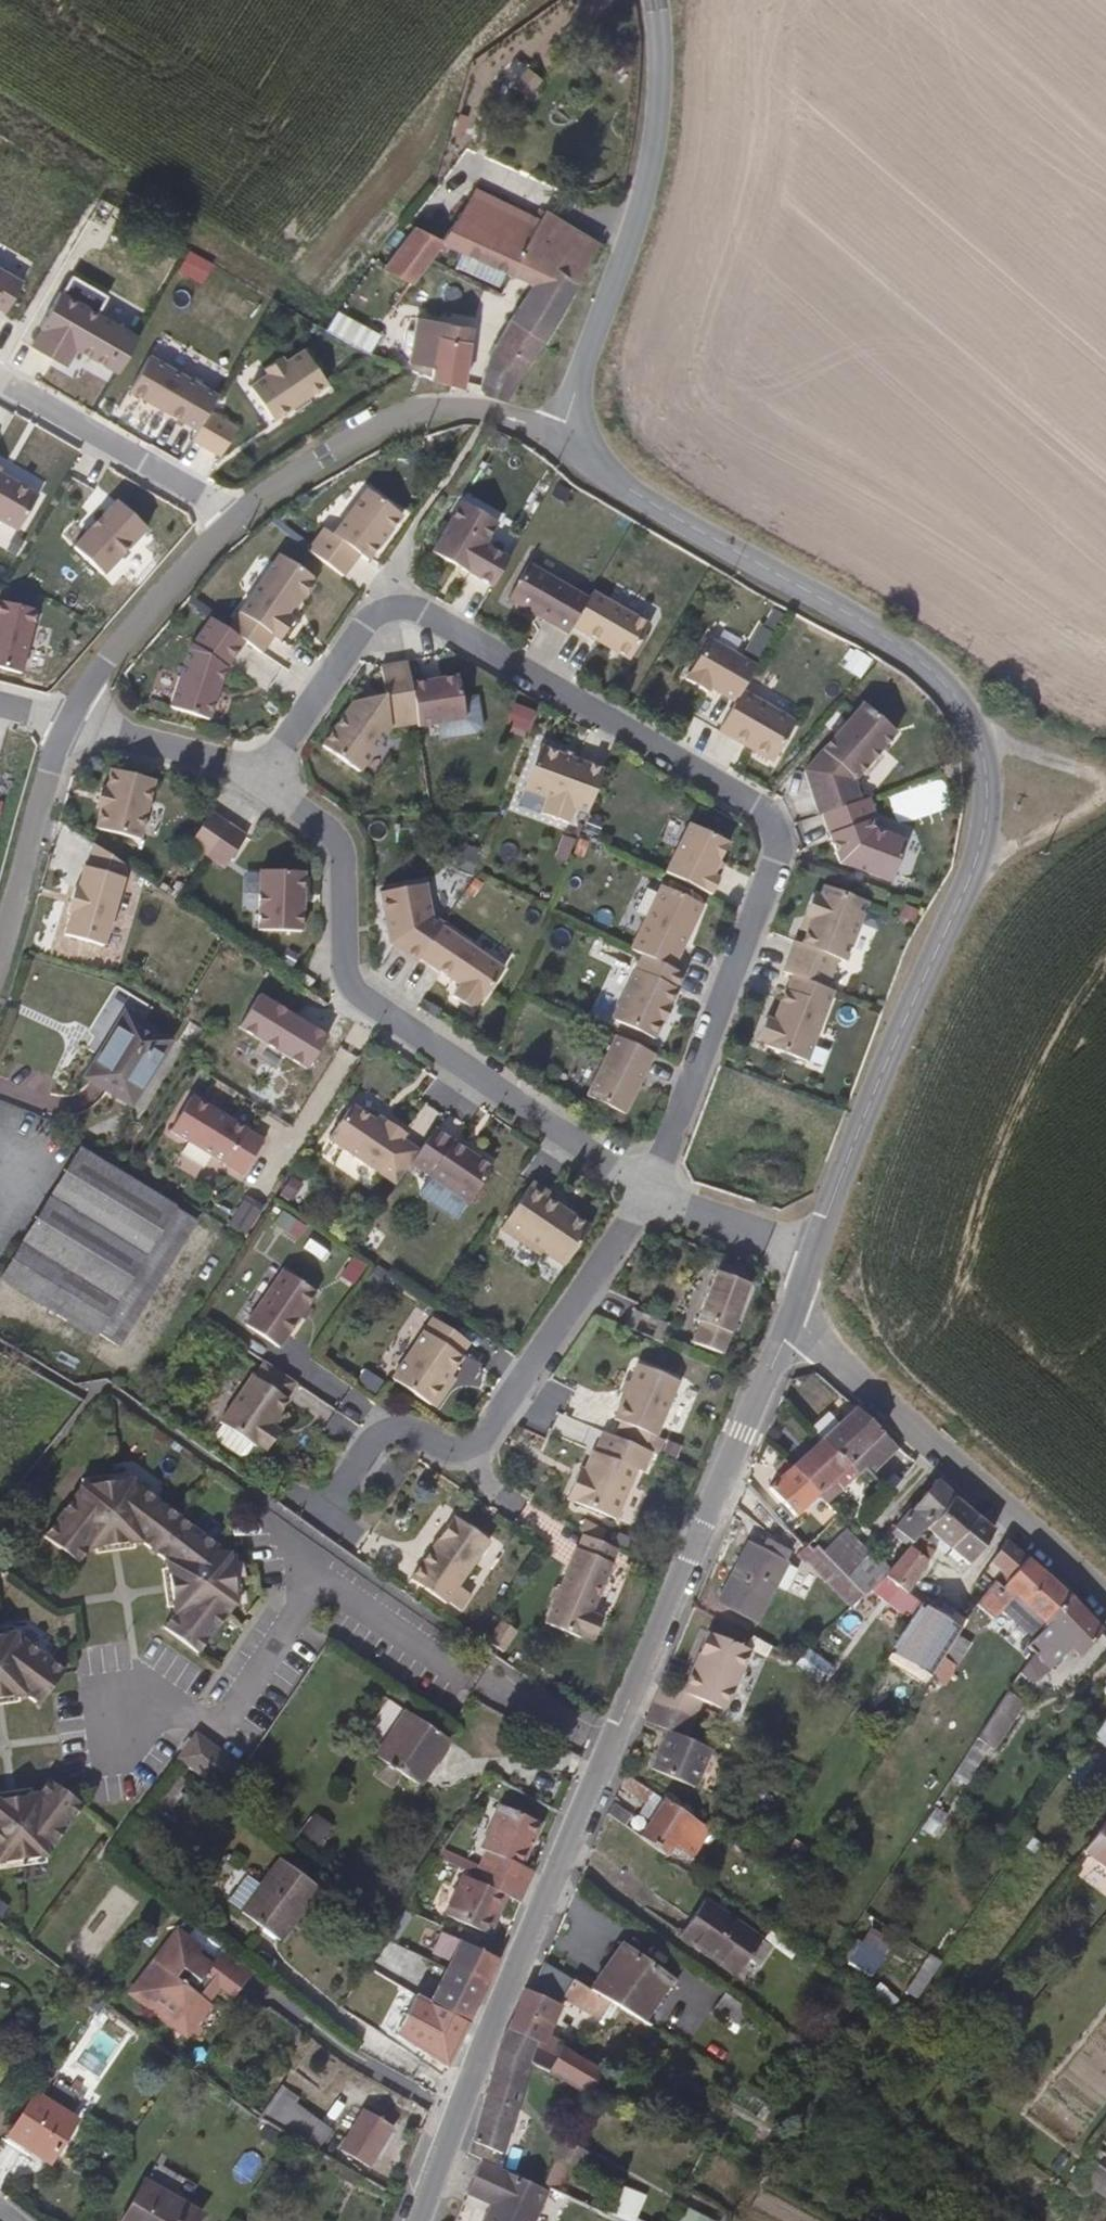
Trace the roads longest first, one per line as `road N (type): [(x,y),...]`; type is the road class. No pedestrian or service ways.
road 1 (residential): [(811,1257),(914,984),(975,862),(990,791),(981,733),(927,673),(556,437)]
road 2 (residential): [(259,769),(360,625),(387,607),(420,607),(757,803),(773,832),(777,863),(648,1195)]
road 3 (residential): [(793,1314),(414,2220)]
road 4 (residential): [(648,1195),(355,995),(345,957),(344,840),(259,769)]
road 5 (residential): [(312,1529),(372,1437),(407,1428),(444,1447),(478,1441),(648,1195)]
road 6 (residential): [(556,437),(652,153),(652,0)]
road 7 (residential): [(1105,1604),(1044,1535),(793,1314)]
road 8 (residential): [(556,437),(455,410),(376,427),(224,519)]
road 9 (residential): [(224,519),(0,379)]
road 10 (residential): [(224,519),(108,658),(71,722)]
road 11 (residential): [(71,722),(0,962)]
road 12 (residential): [(259,769),(71,722)]
road 13 (residential): [(811,1257),(648,1195)]
road 14 (track): [(1105,794),(975,862)]
road 15 (track): [(1105,773),(981,733)]

